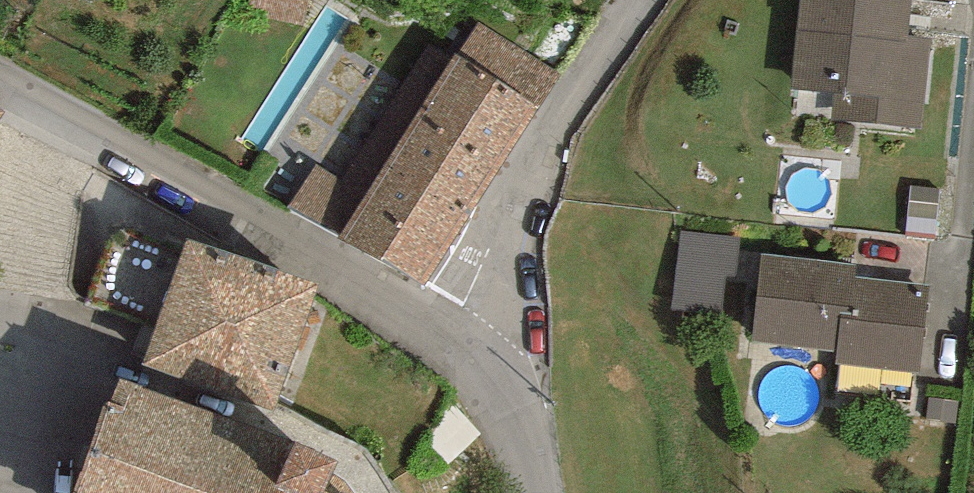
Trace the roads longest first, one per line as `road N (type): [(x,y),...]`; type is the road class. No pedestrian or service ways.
road 1 (residential): [(455,333),(0,78)]
road 2 (residential): [(638,0),(552,126),(455,333)]
road 3 (residential): [(518,492),(455,333)]

